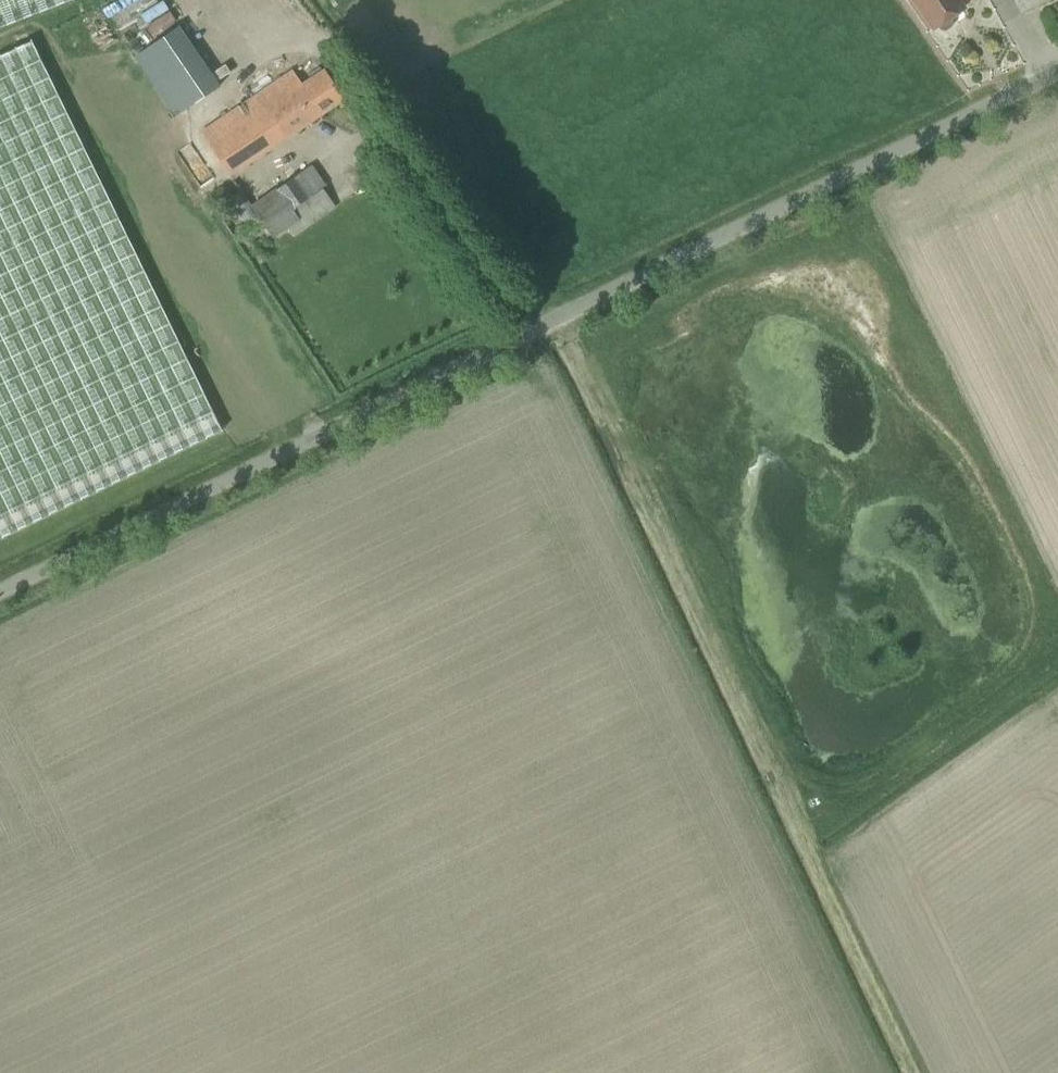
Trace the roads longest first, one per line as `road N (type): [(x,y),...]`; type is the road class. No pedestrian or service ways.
road 1 (unclassified): [(0,589),(1057,74)]

